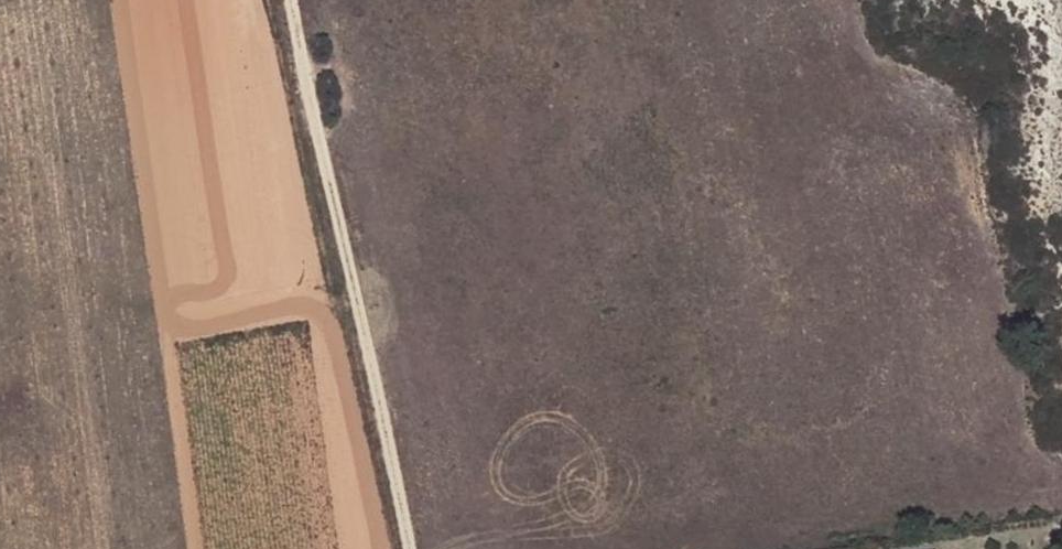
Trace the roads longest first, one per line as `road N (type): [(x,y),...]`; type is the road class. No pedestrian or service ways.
road 1 (track): [(406,548),(289,0)]

